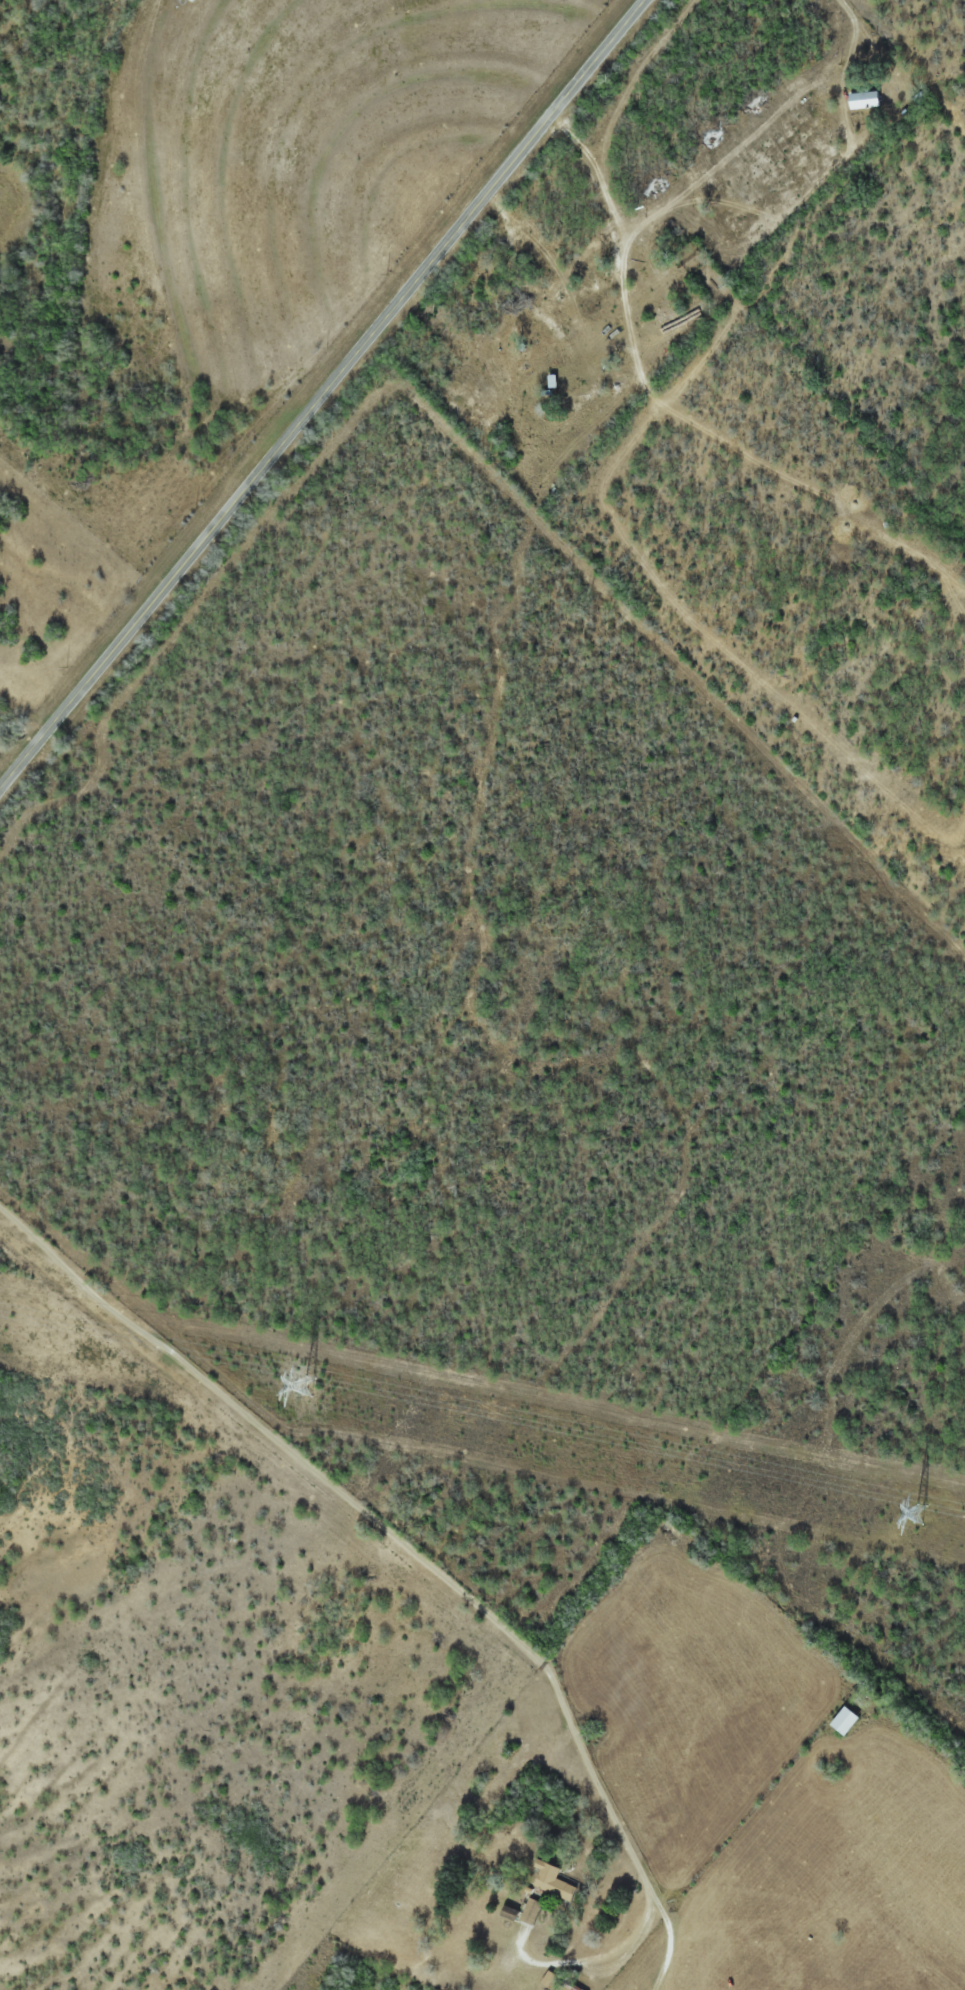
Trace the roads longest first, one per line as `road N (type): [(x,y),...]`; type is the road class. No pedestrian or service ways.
road 1 (tertiary): [(0,792),(646,0)]

